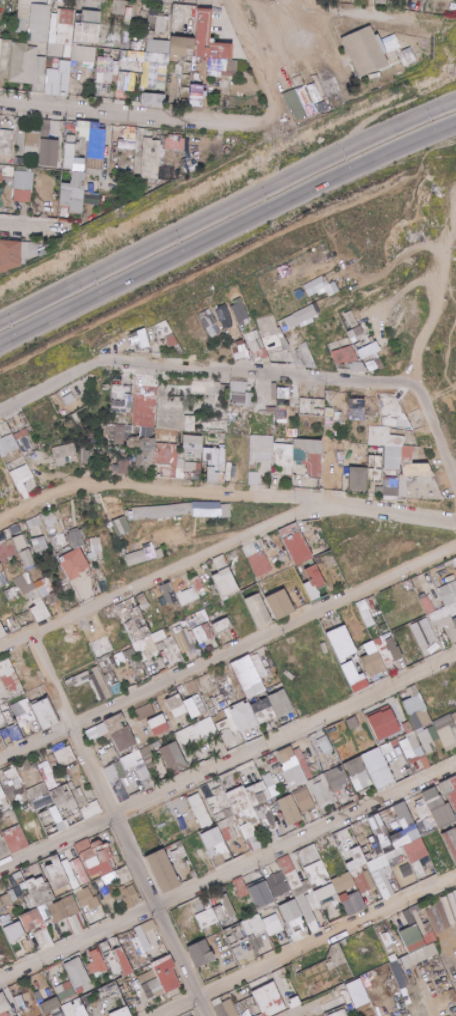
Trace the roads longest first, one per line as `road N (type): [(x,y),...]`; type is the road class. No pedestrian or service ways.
road 1 (residential): [(223,0),(268,101),(269,119),(260,125)]

